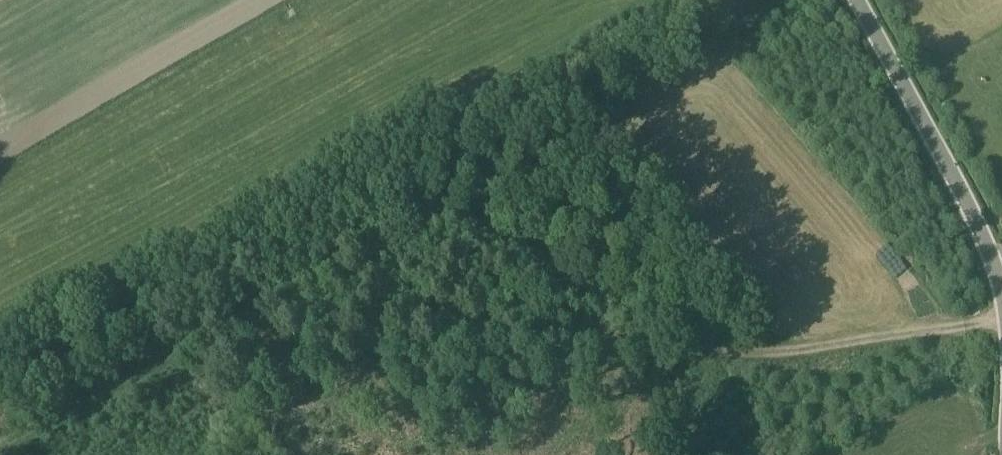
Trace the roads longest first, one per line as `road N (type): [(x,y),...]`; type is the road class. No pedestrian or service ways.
road 1 (track): [(1001,326),(799,346),(761,341),(452,203),(403,216),(0,445)]
road 2 (track): [(676,0),(0,378)]
road 3 (unclassified): [(1001,279),(862,0)]

